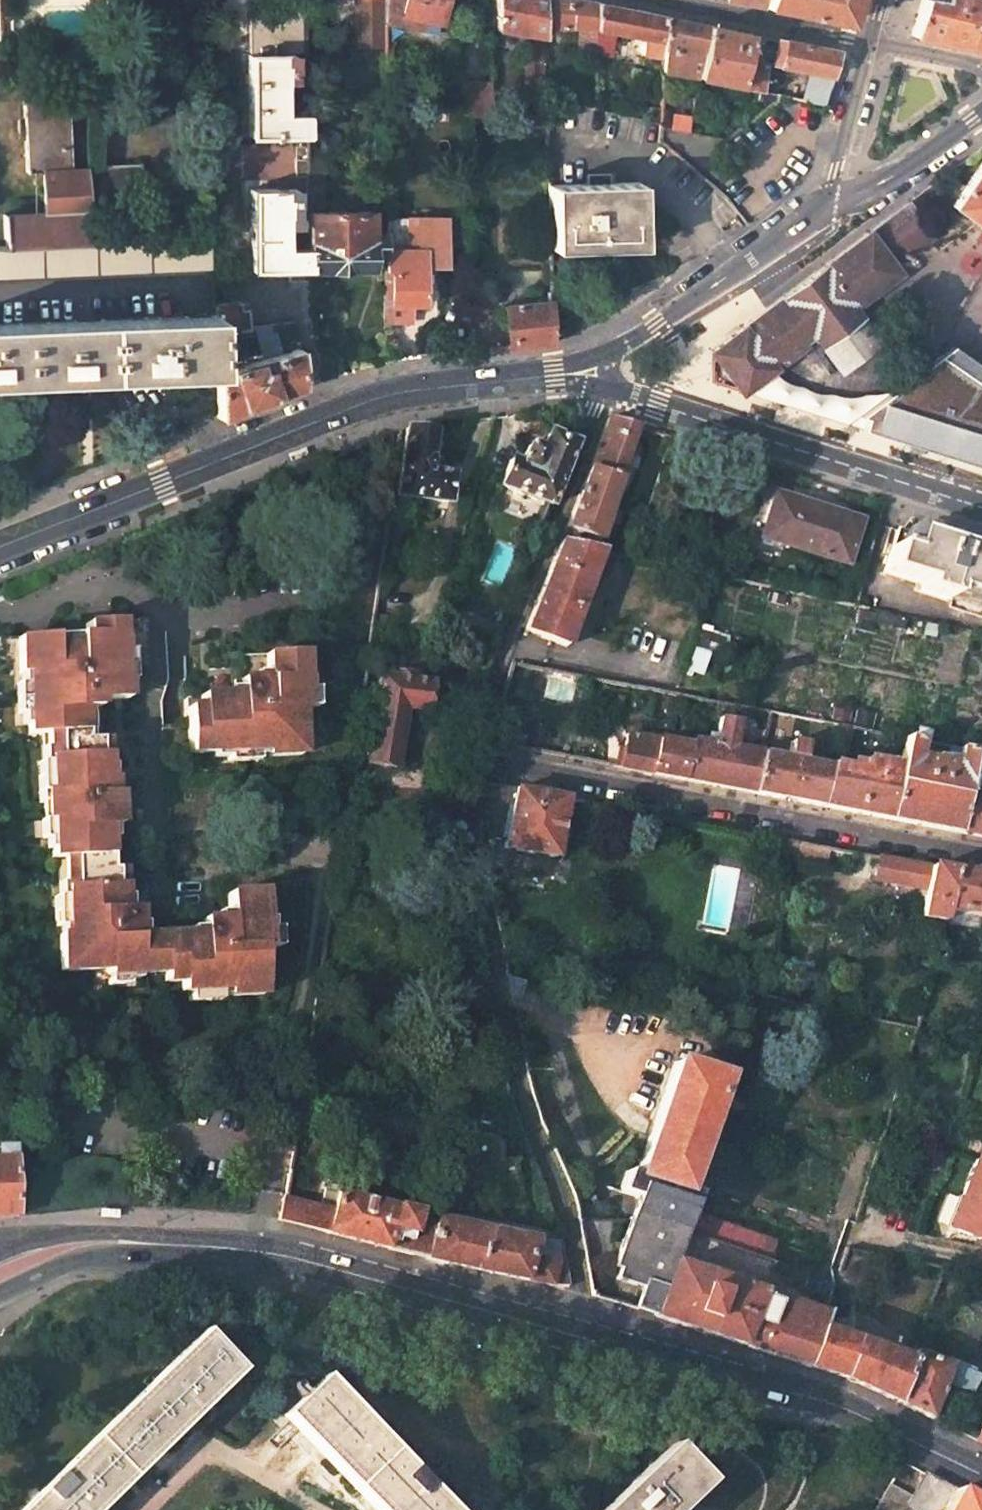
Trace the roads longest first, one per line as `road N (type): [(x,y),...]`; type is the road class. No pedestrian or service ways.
road 1 (primary): [(981,1475),(812,1399),(311,1262),(92,1240),(0,1265)]
road 2 (tertiary): [(0,545),(362,403),(557,375)]
road 3 (residential): [(472,755),(981,854)]
road 4 (tertiary): [(600,387),(981,504)]
road 5 (residential): [(600,387),(501,649),(472,755)]
road 6 (residential): [(472,755),(472,837),(523,1094)]
road 7 (tertiary): [(834,203),(606,351)]
road 8 (residential): [(872,41),(665,0)]
road 9 (tertiary): [(981,111),(897,174),(834,203)]
road 10 (residential): [(872,41),(834,203)]

